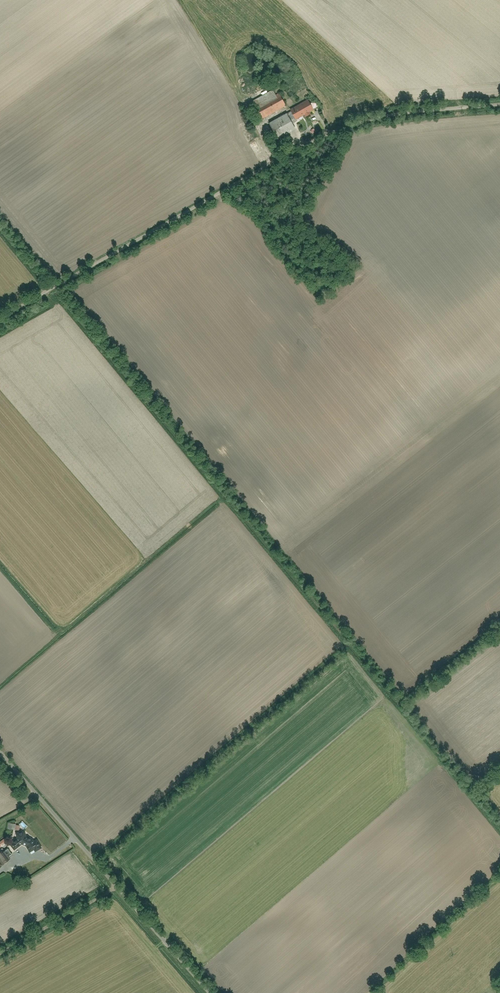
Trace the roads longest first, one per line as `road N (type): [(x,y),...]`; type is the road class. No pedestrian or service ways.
road 1 (unclassified): [(0,321),(350,122),(499,106)]
road 2 (unclassified): [(0,754),(209,992)]

